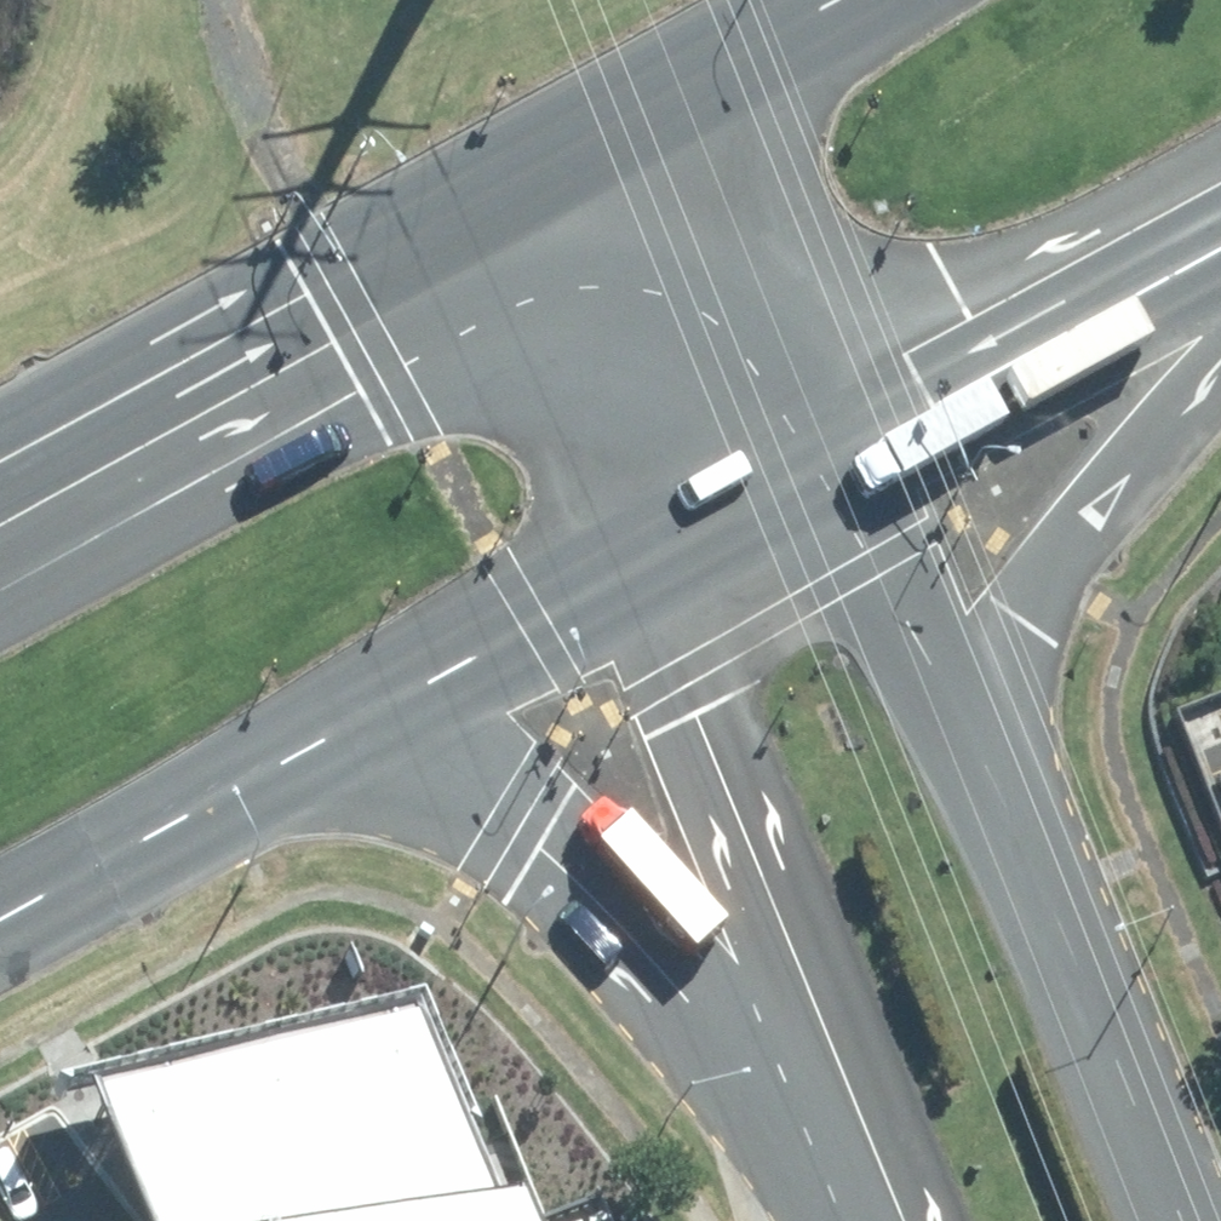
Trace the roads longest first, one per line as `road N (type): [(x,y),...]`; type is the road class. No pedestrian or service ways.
road 1 (primary): [(1220,362),(1055,547),(1025,624),(1018,704),(1085,1021)]
road 2 (primary): [(875,1220),(640,940),(467,802),(349,738)]
road 3 (unclassified): [(900,1220),(638,576)]
road 4 (unclassified): [(832,468),(1085,1021)]
road 5 (primary): [(0,510),(344,302),(481,233)]
road 6 (primary): [(1220,250),(832,468)]
road 7 (primary): [(349,738),(0,930)]
road 8 (unclassified): [(690,101),(832,468)]
road 9 (unclassified): [(638,576),(481,233)]
road 10 (primary): [(638,576),(349,738)]
road 11 (primary): [(481,233),(690,101)]
road 12 (primary): [(832,468),(638,576)]
road 13 (unclassified): [(1085,1021),(1170,1220)]
road 14 (primary): [(690,101),(873,0)]

